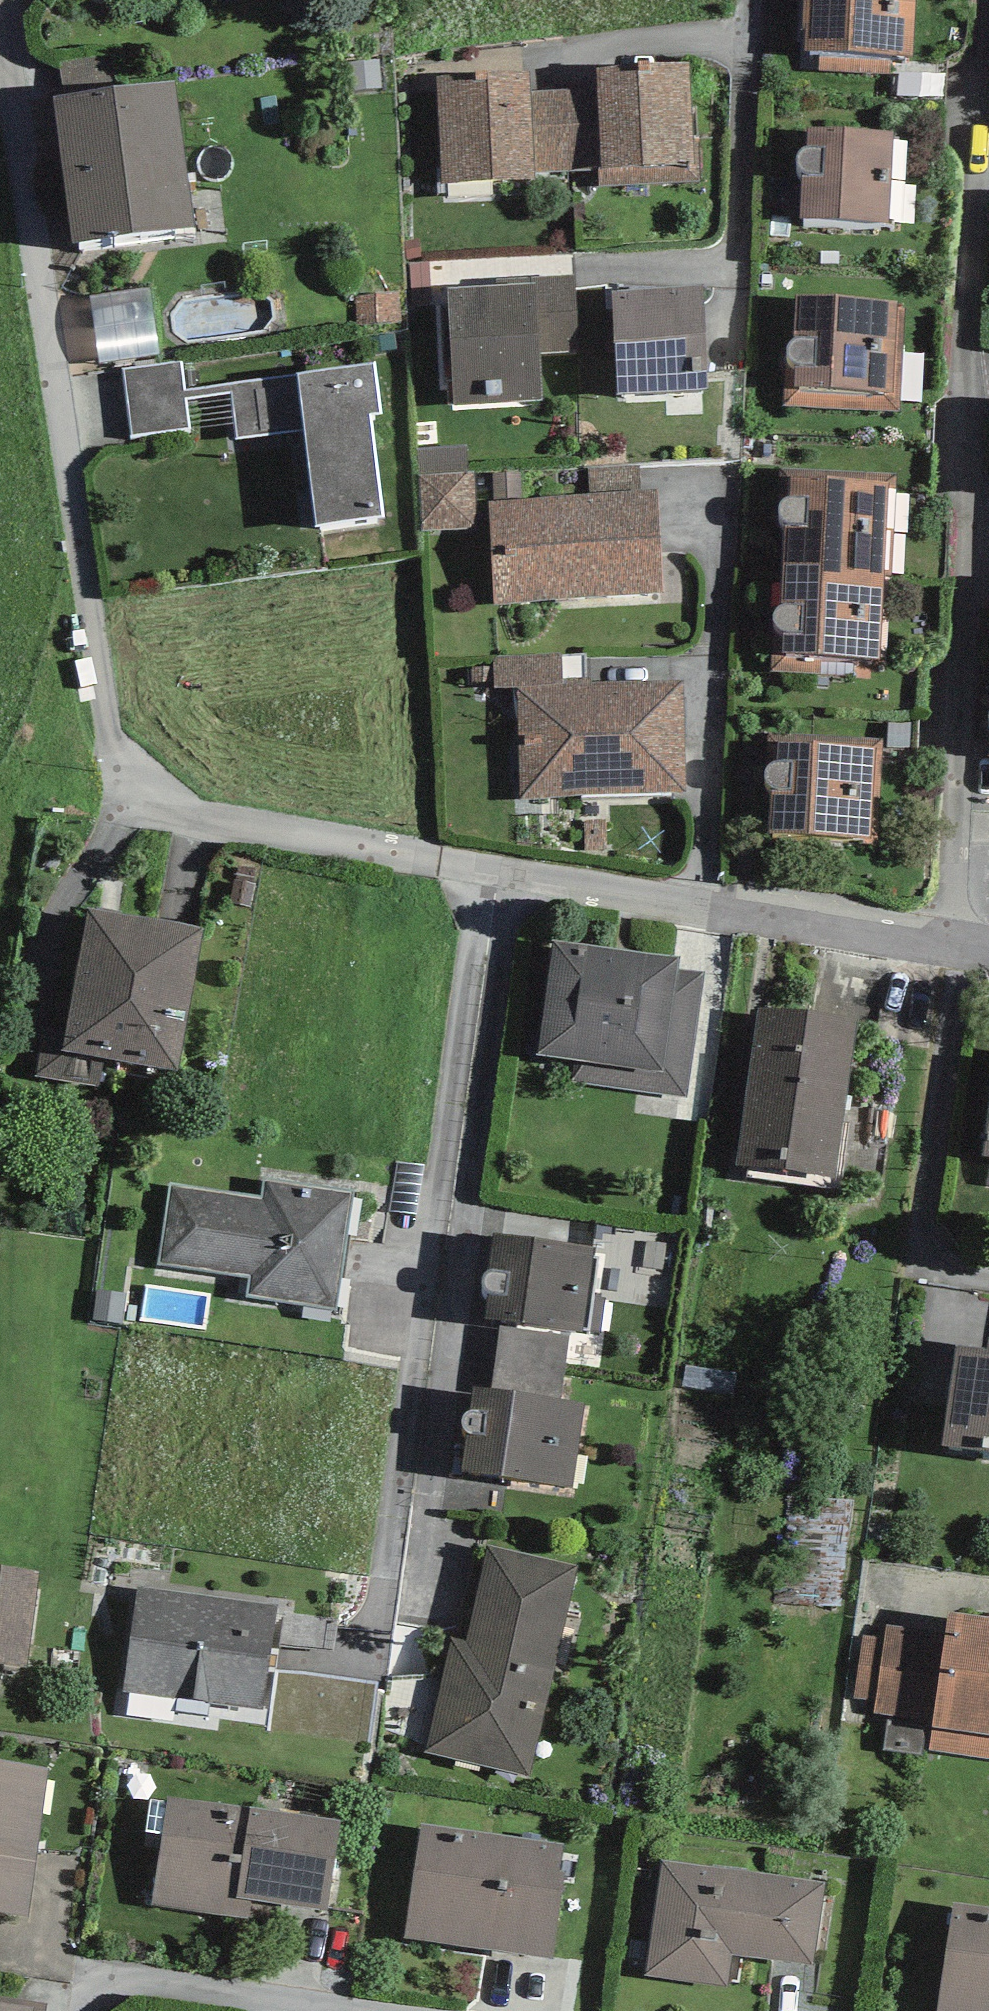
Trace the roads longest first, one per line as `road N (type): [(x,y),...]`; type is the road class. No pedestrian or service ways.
road 1 (residential): [(6,0),(137,780),(207,827),(490,877),(921,931)]
road 2 (residential): [(921,931),(978,0)]
road 3 (residential): [(277,2010),(79,1983),(75,2010)]

